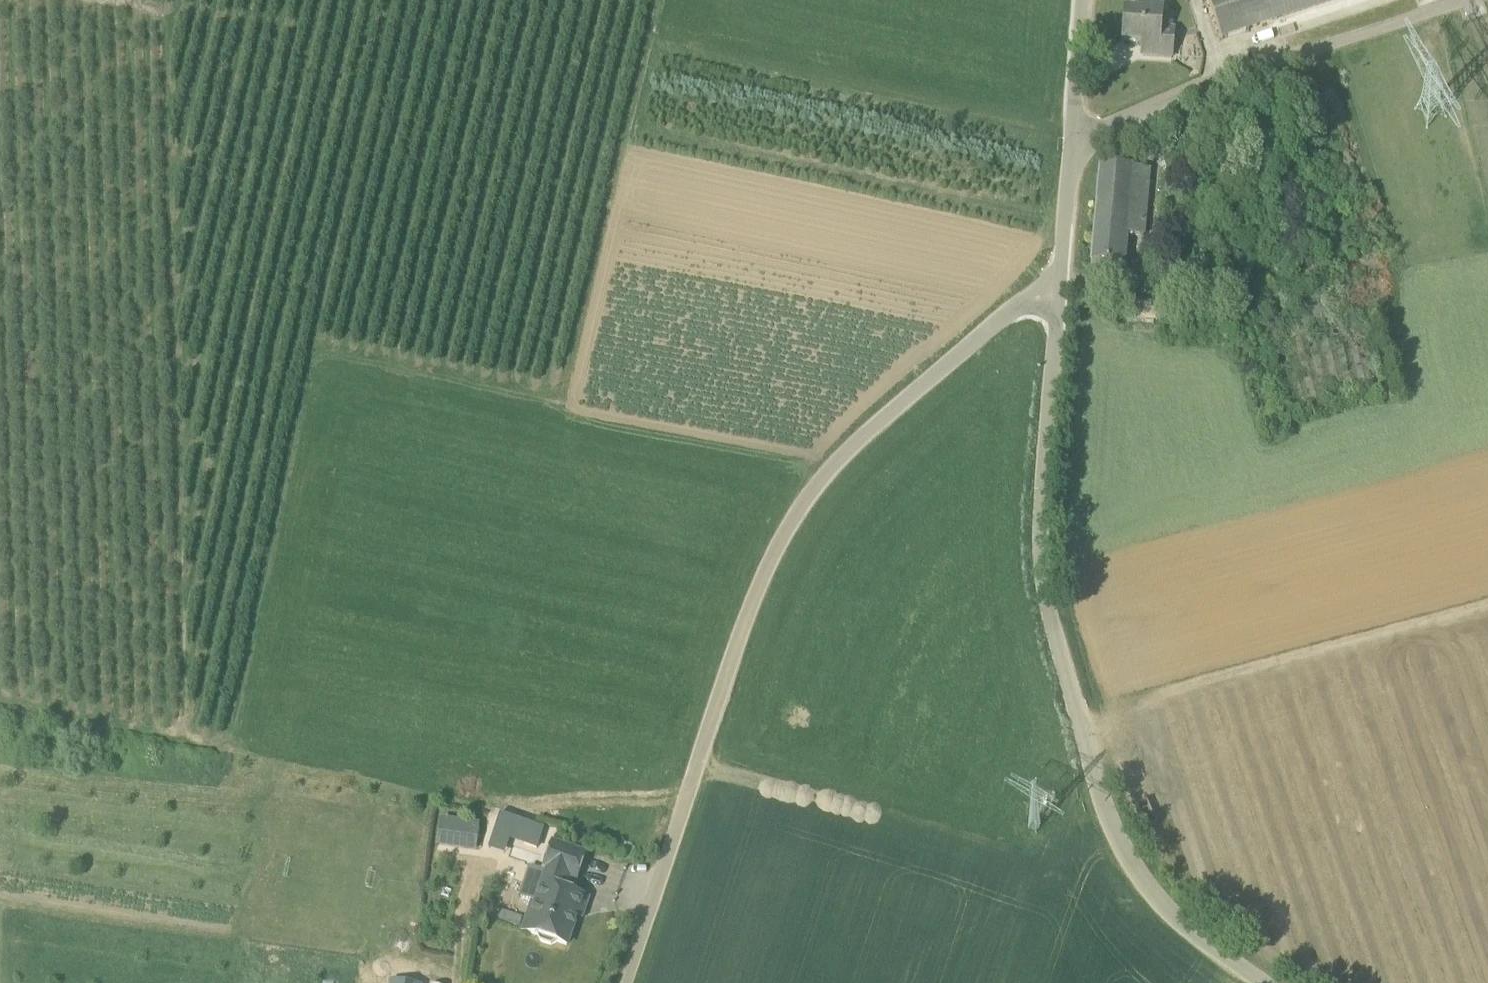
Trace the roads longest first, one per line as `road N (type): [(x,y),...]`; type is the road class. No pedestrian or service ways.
road 1 (unclassified): [(625,982),(735,646),(770,557),(807,495),(835,460),(1024,303),(1058,305)]
road 2 (unclassified): [(1267,982),(1174,908),(1121,834),(1096,781),(1046,596),(1044,463),(1058,305)]
road 3 (unclassified): [(1058,305),(1083,0)]

